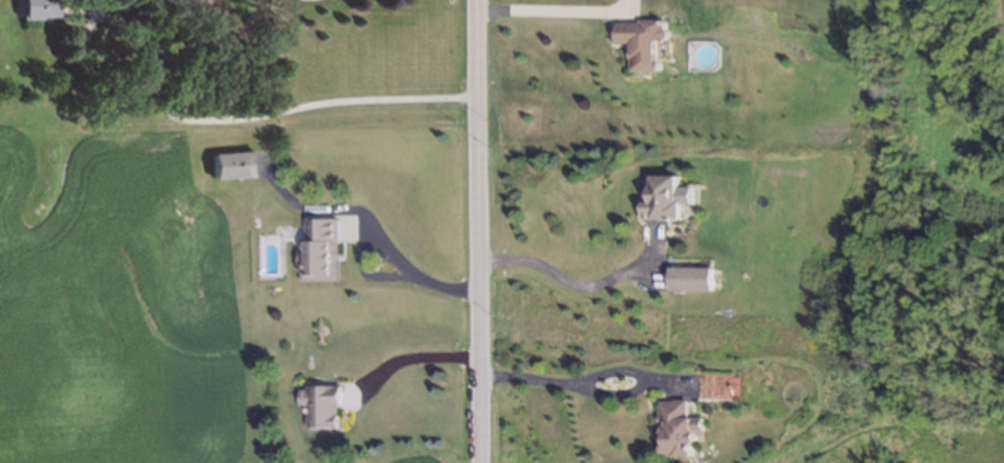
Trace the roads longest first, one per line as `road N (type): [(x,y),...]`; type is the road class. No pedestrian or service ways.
road 1 (tertiary): [(475,0),(479,462)]

